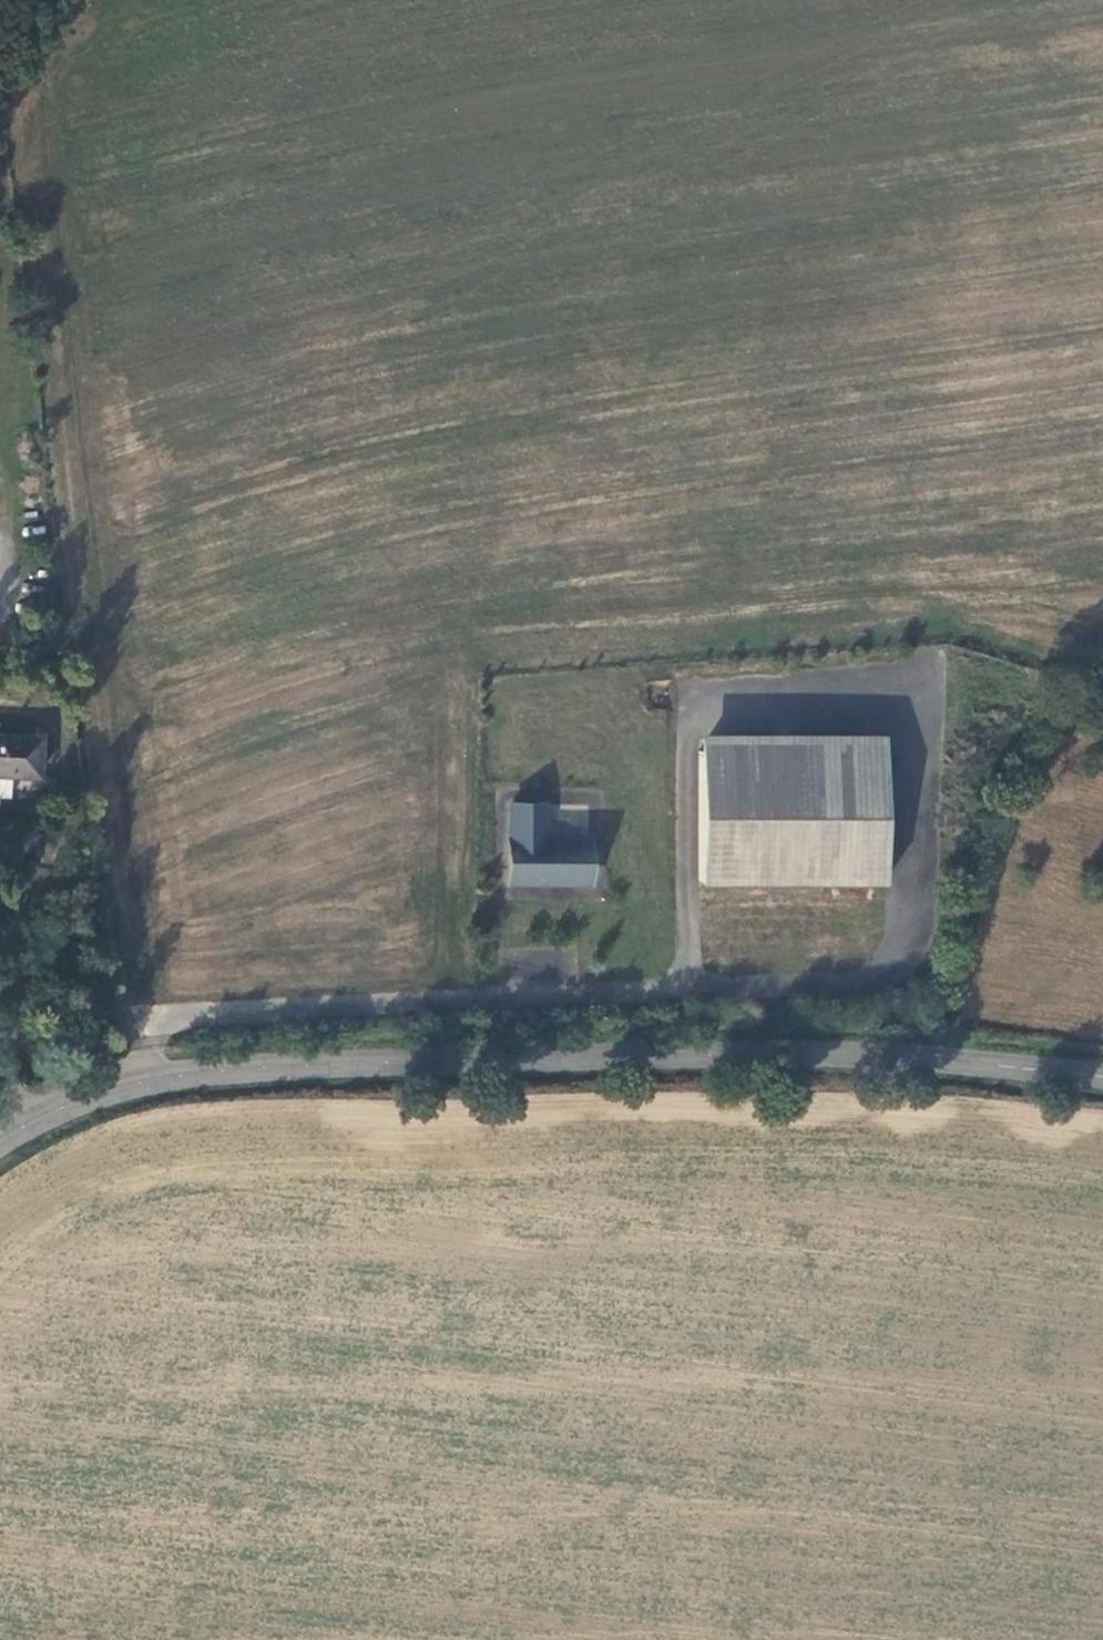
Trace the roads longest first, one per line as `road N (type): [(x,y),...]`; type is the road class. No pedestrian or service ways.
road 1 (unclassified): [(1102,1076),(918,1056),(223,1070),(154,1078),(77,1101),(0,1141)]

